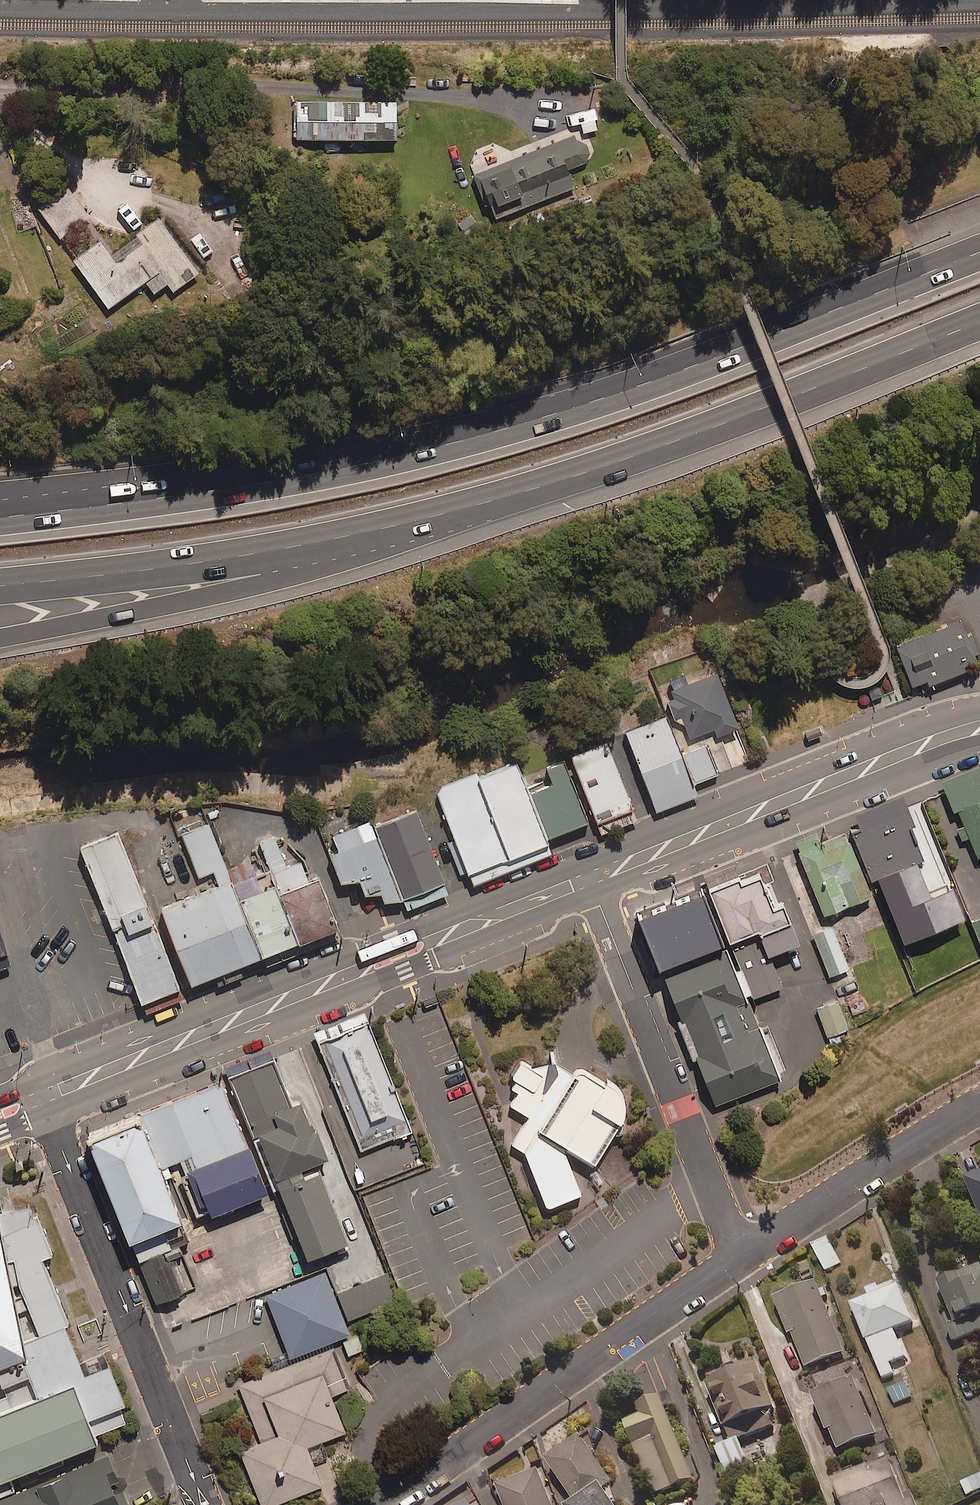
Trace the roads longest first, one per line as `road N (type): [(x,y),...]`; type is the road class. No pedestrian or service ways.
road 1 (motorway): [(0,515),(202,492),(467,439),(639,387),(979,252)]
road 2 (secondary): [(47,1096),(589,879)]
road 3 (motorway): [(979,321),(734,420),(462,509)]
road 4 (motorway): [(462,509),(404,540),(271,583),(0,638)]
road 5 (motorway): [(462,509),(211,560),(0,585)]
road 6 (residential): [(740,1255),(380,1504)]
road 7 (residential): [(47,1096),(205,1504)]
road 8 (secondary): [(589,879),(979,726)]
road 9 (residential): [(589,879),(740,1255)]
road 10 (residential): [(979,1106),(740,1255)]

